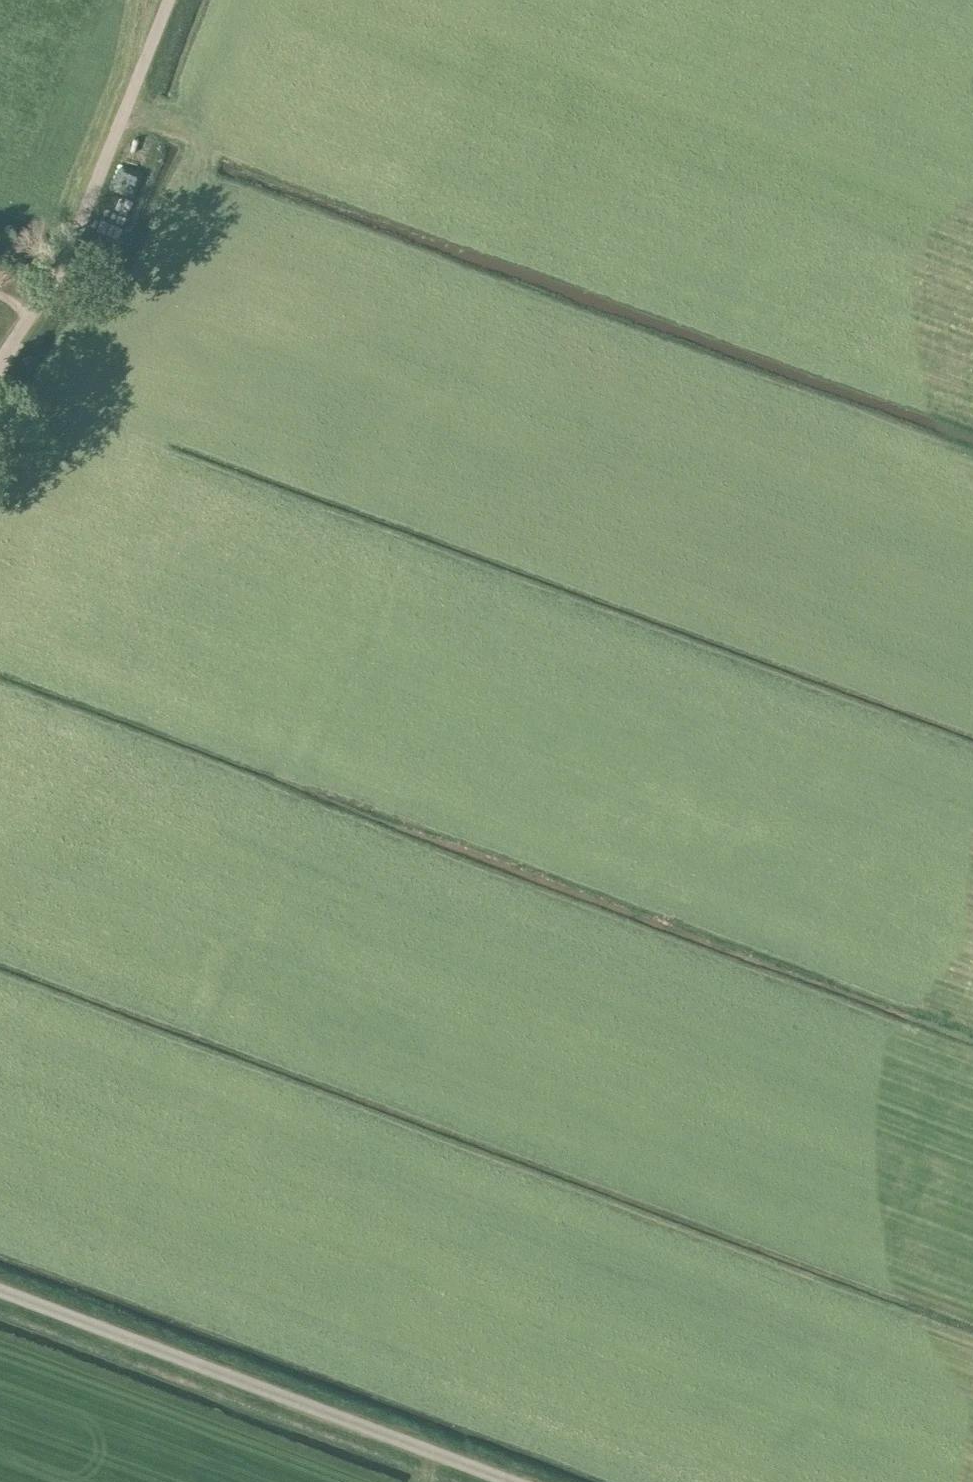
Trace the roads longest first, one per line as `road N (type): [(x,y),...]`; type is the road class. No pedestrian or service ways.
road 1 (unclassified): [(0,1289),(518,1481)]
road 2 (unclassified): [(0,360),(175,0)]

